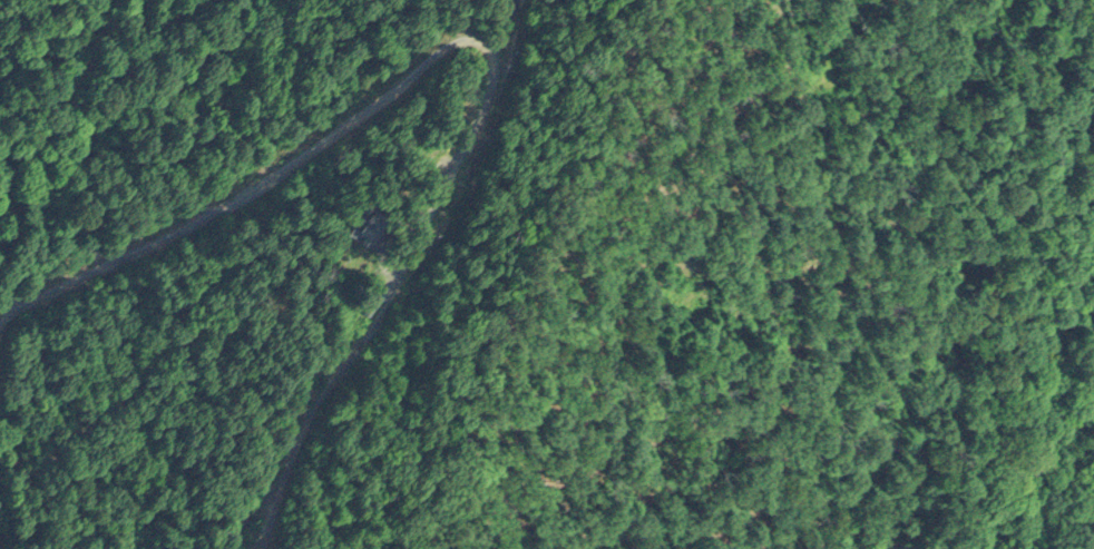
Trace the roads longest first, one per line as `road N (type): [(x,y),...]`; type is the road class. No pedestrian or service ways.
road 1 (residential): [(0,325),(39,290),(243,186),(450,37),(470,30),(486,37),(490,75),(468,137),(374,312),(320,379),(287,439),(254,548)]

